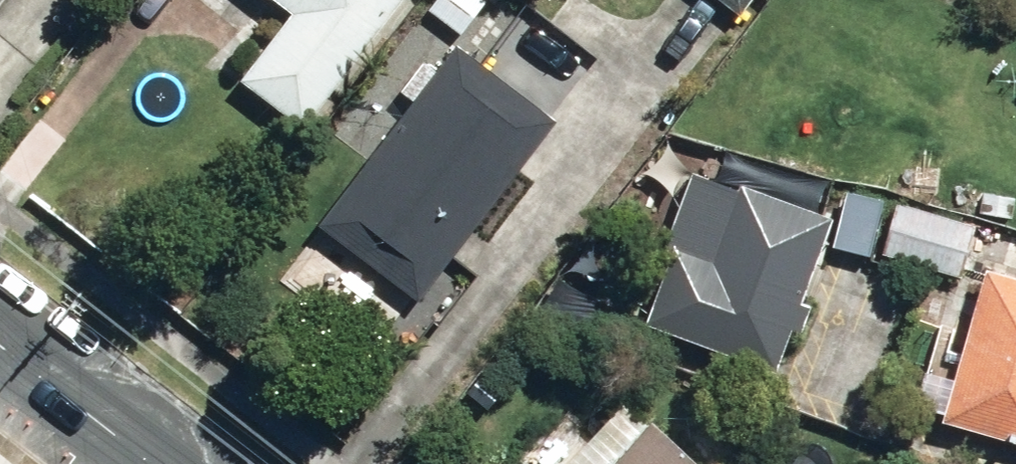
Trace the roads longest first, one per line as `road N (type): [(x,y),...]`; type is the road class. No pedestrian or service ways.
road 1 (secondary): [(0,319),(180,463)]

